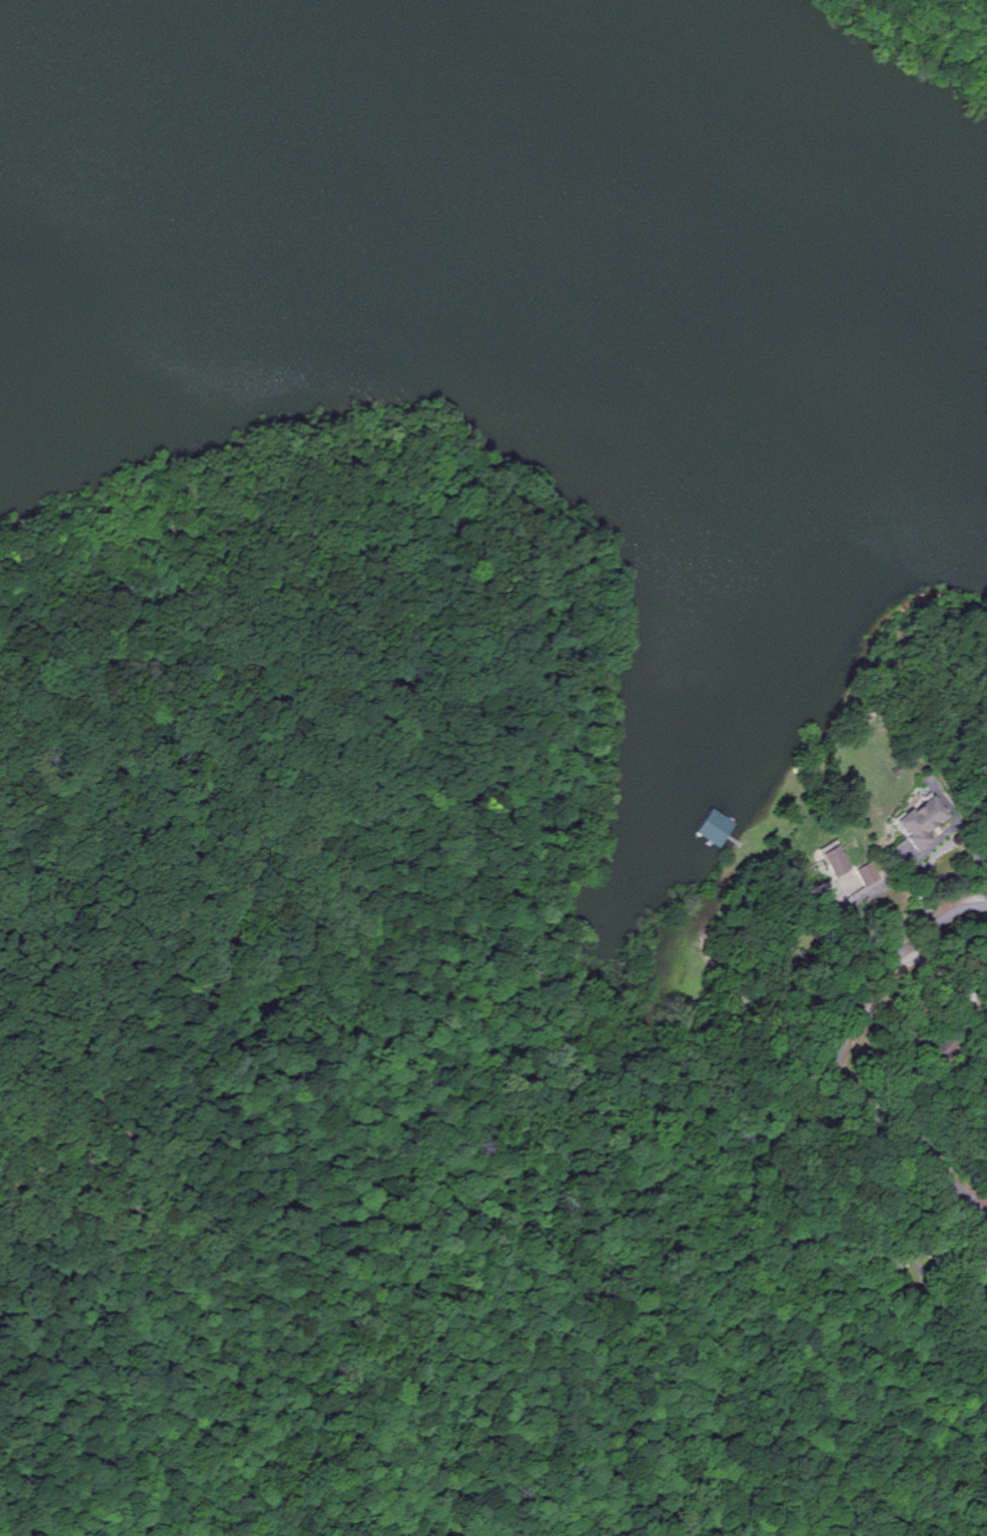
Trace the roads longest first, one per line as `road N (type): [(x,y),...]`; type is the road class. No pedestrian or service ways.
road 1 (residential): [(986,909),(955,914),(854,1012),(836,1065),(847,1096),(986,1220)]
road 2 (residential): [(210,1341),(0,1234)]

